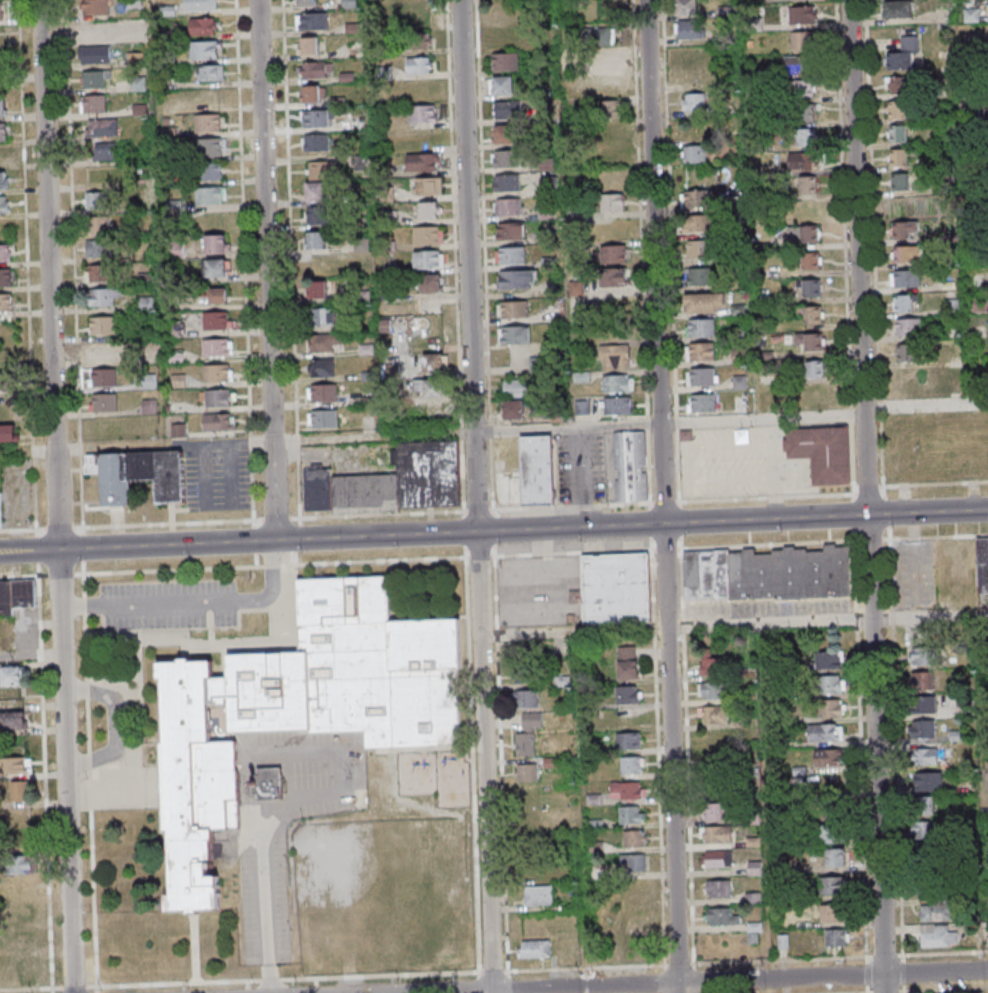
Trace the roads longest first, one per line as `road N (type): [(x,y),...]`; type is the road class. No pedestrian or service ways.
road 1 (residential): [(889,992),(855,0)]
road 2 (residential): [(684,992),(651,0)]
road 3 (residential): [(78,992),(45,0)]
road 4 (residential): [(497,992),(465,0)]
road 5 (tertiary): [(987,510),(64,550)]
road 6 (residential): [(987,970),(421,992)]
road 7 (residential): [(281,540),(265,0)]

